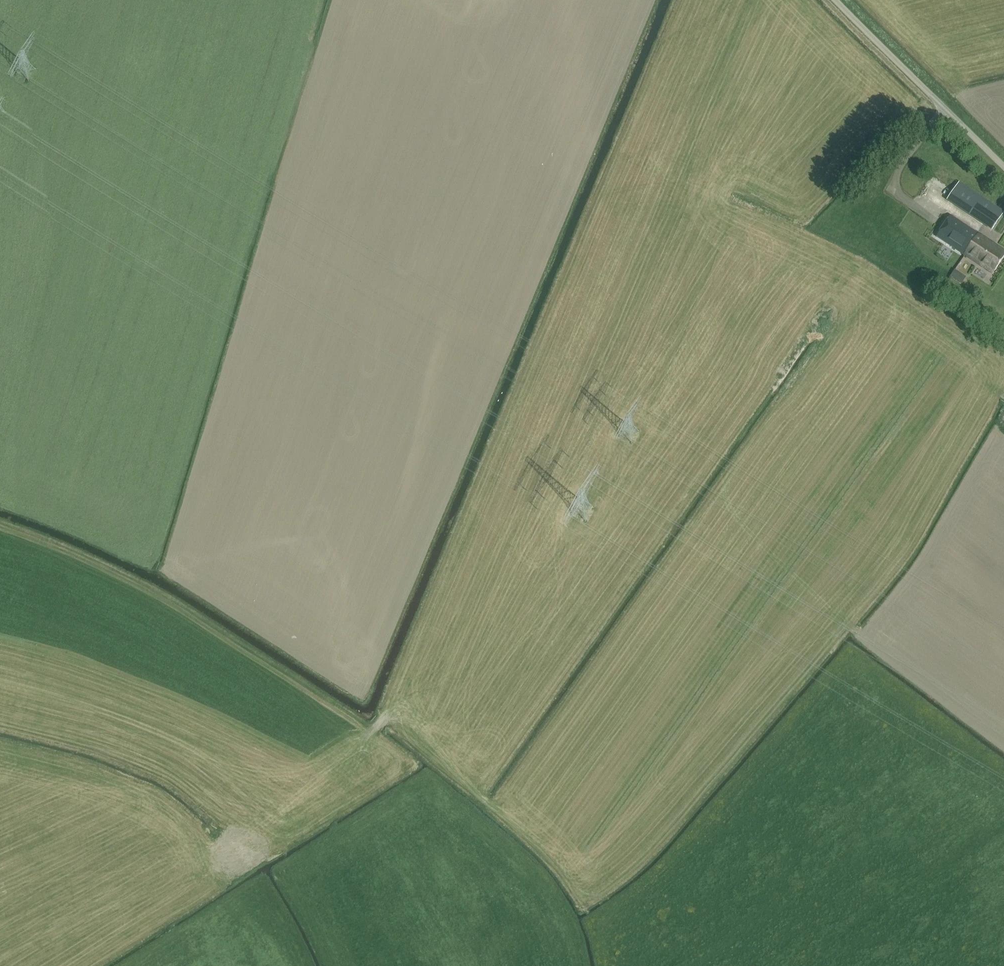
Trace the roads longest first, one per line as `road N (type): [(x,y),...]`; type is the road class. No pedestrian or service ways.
road 1 (unclassified): [(1003,166),(836,0)]

